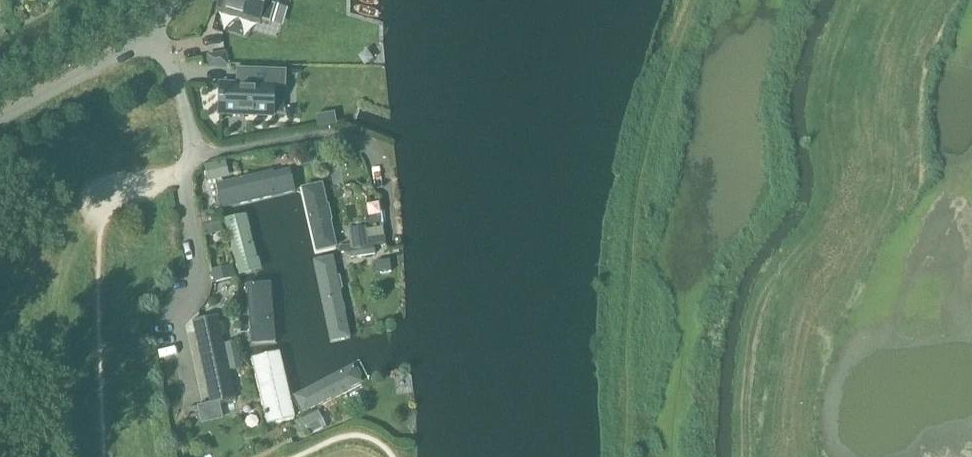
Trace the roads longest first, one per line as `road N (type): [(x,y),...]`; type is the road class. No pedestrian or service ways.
road 1 (residential): [(0,118),(127,47),(174,0)]

